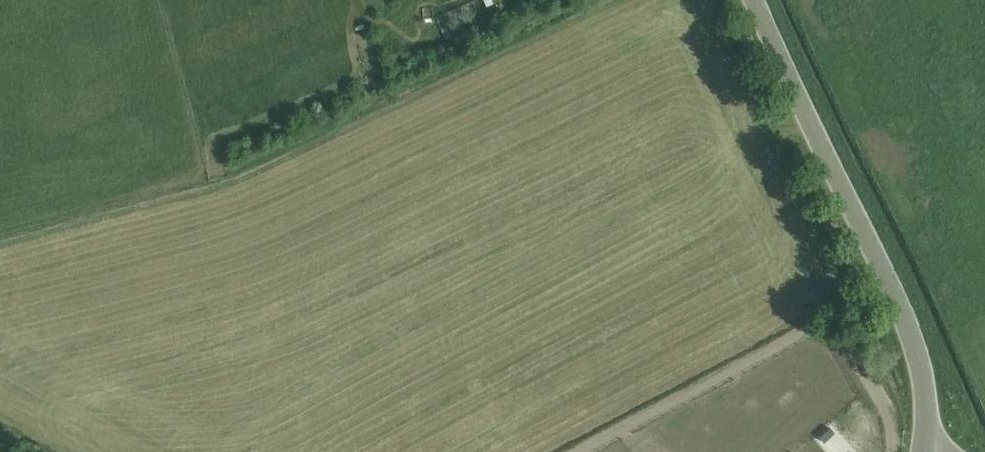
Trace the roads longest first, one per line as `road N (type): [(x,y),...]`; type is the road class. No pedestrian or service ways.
road 1 (unclassified): [(922,451),(927,390),(915,344),(752,0)]

